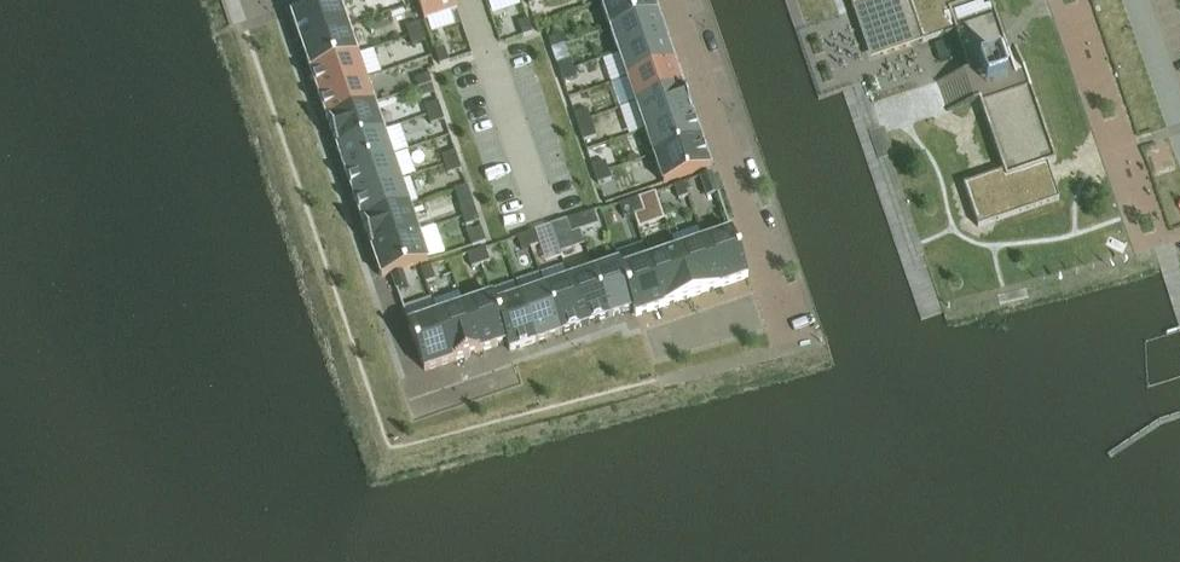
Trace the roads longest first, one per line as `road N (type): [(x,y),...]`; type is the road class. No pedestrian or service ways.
road 1 (residential): [(672,0),(780,312),(654,351)]

